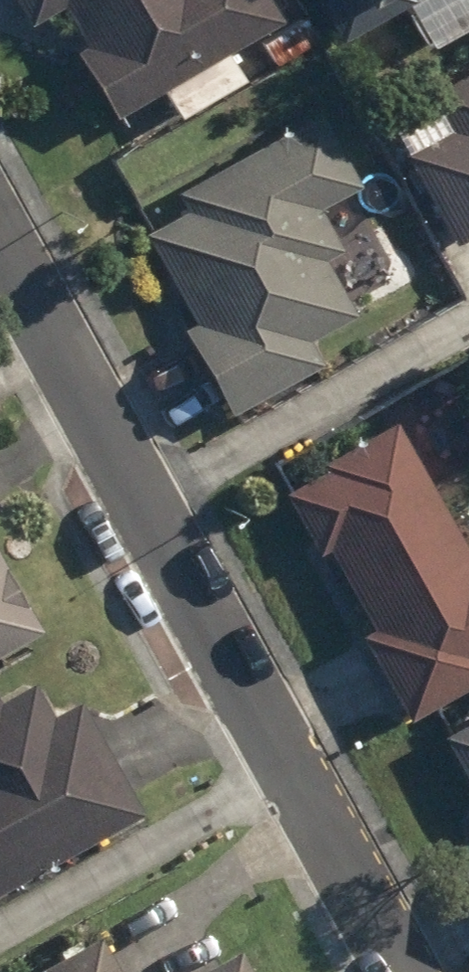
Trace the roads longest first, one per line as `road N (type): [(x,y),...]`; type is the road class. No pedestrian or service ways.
road 1 (residential): [(0,240),(406,971)]

